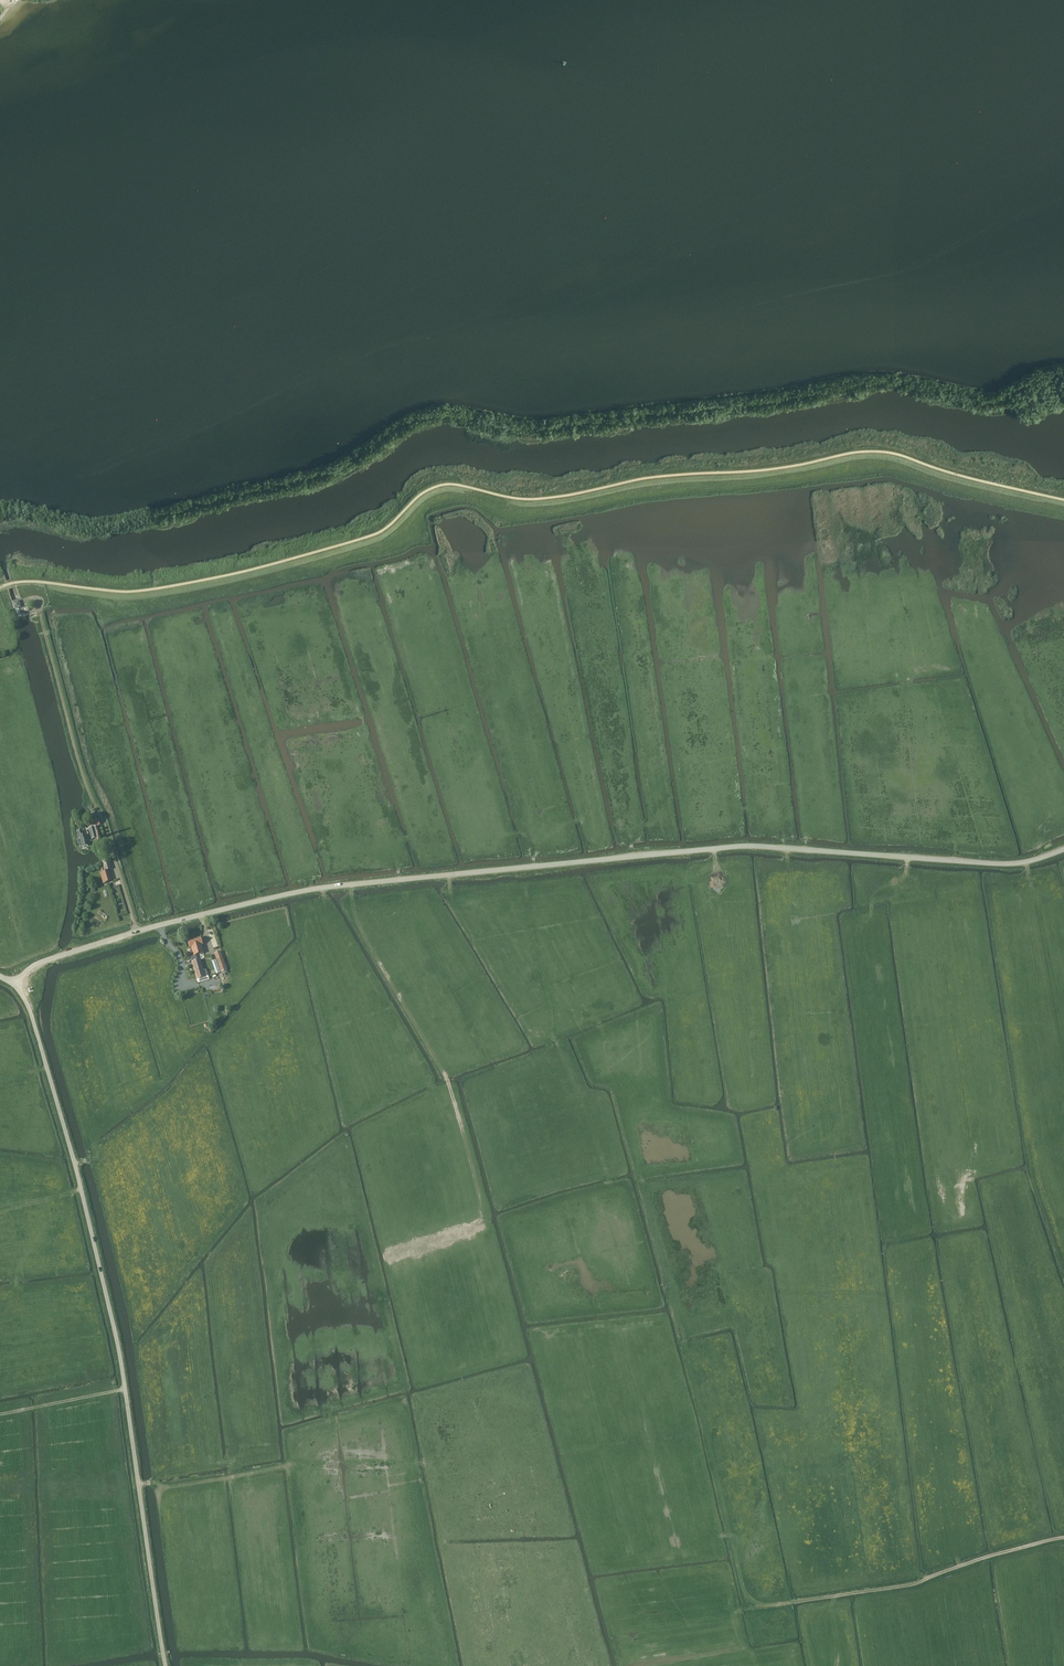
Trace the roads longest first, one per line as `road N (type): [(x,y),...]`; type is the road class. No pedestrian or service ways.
road 1 (unclassified): [(137,932),(323,887),(730,848),(996,864),(1063,850)]
road 2 (unclassified): [(166,1665),(119,1351),(31,1013),(14,985)]
road 3 (track): [(1063,1539),(928,1578)]
road 4 (unclassified): [(14,985),(43,962),(137,932)]
road 5 (unclassified): [(137,932),(95,803)]
road 6 (track): [(832,1597),(757,1608),(737,1557)]

